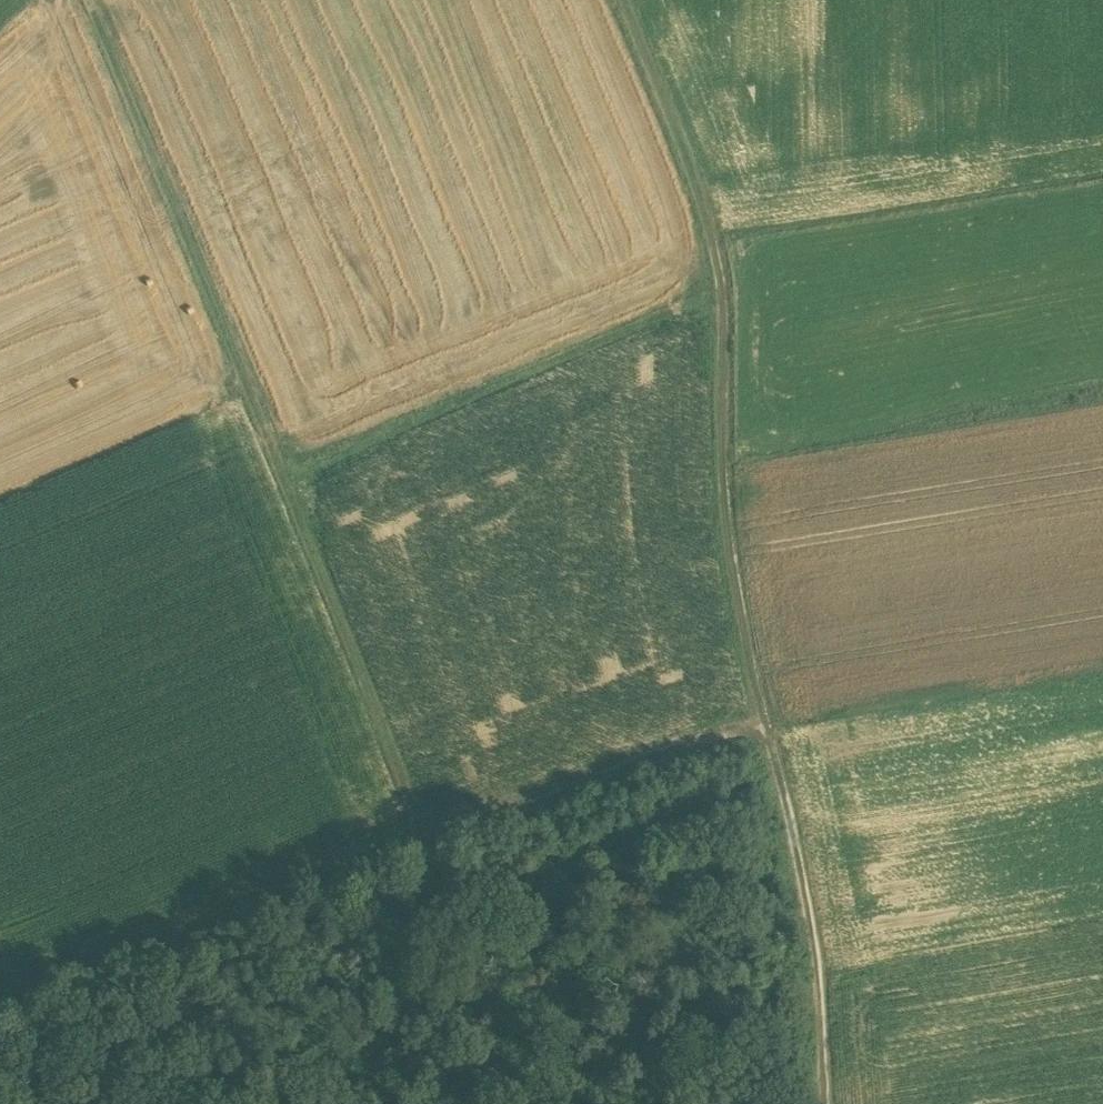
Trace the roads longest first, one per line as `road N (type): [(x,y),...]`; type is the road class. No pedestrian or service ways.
road 1 (track): [(87,0),(433,853)]
road 2 (track): [(617,0),(716,241),(728,301),(728,556),(767,713)]
road 3 (track): [(0,1037),(175,983),(433,853)]
road 4 (track): [(767,713),(794,826),(812,1103)]
road 5 (track): [(767,713),(433,853)]

